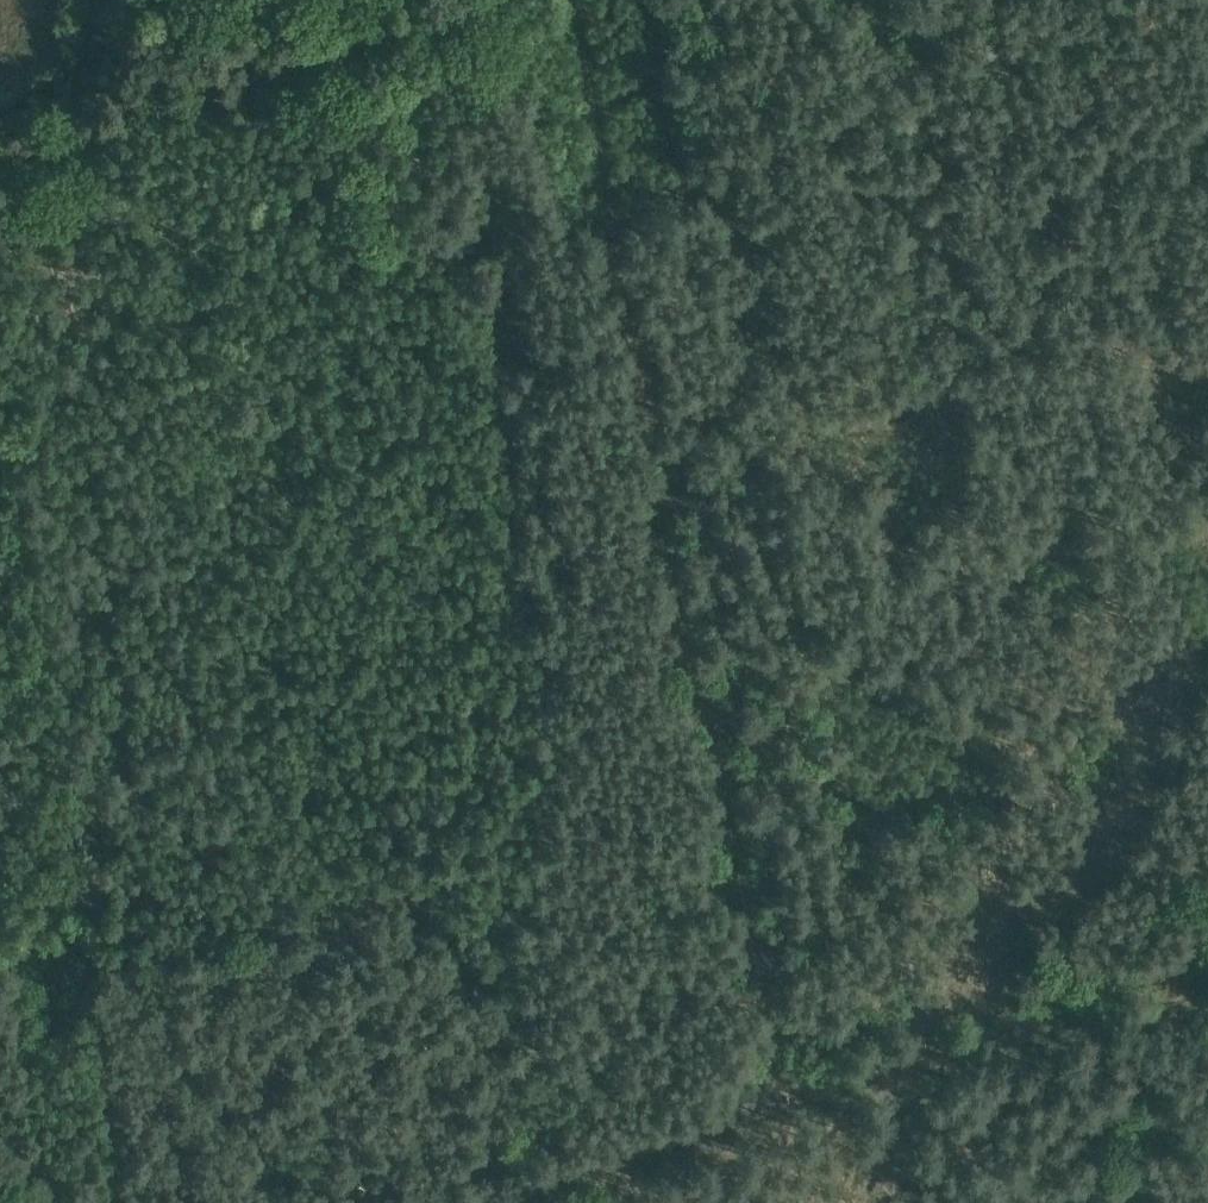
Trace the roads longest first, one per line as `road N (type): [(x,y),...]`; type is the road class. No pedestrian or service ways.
road 1 (track): [(1207,940),(450,1202)]
road 2 (track): [(399,0),(0,147)]

